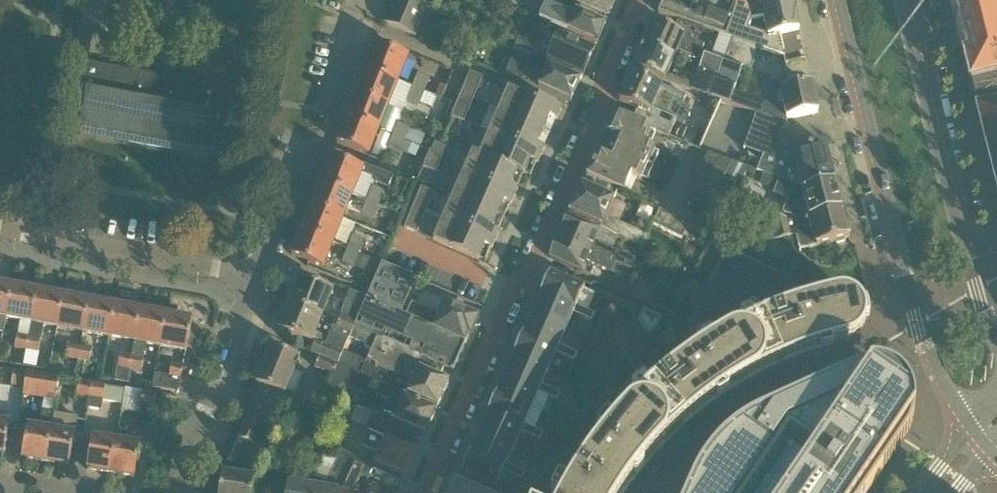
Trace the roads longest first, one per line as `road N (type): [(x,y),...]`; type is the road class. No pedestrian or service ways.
road 1 (residential): [(634,0),(417,492)]
road 2 (tertiary): [(842,0),(918,319),(981,436)]
road 3 (tertiary): [(976,294),(905,0)]
road 4 (residential): [(256,278),(307,150),(330,115),(353,0)]
road 5 (residential): [(256,278),(0,228)]
road 6 (residential): [(181,492),(190,431),(224,389),(256,278)]

